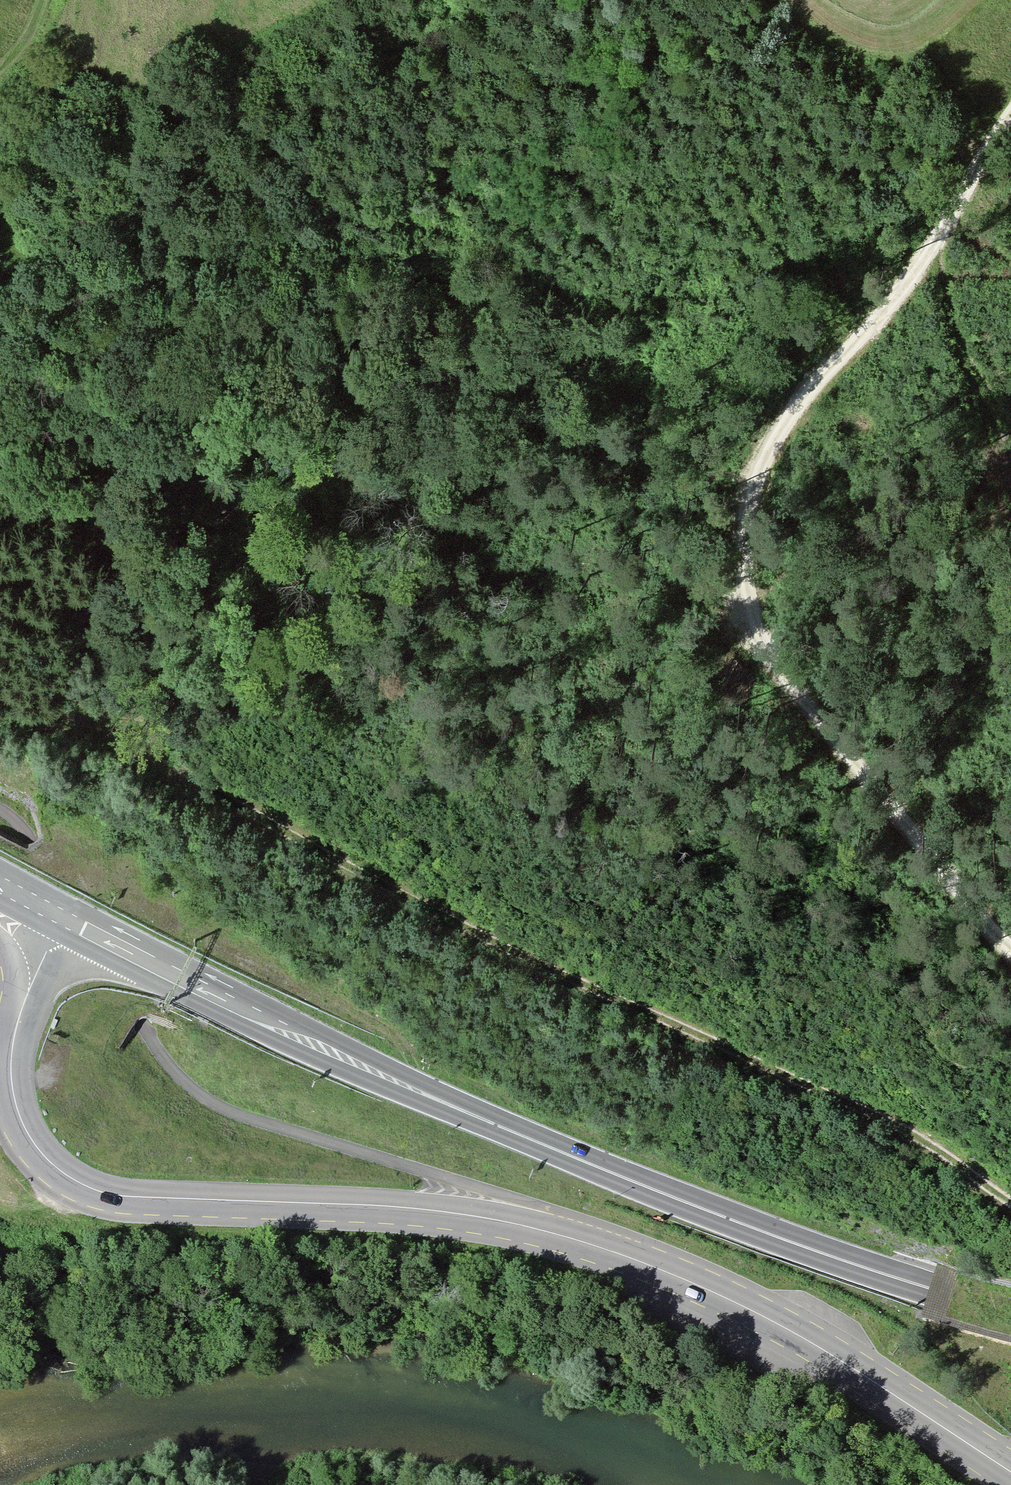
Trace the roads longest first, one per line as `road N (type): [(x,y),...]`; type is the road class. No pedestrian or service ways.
road 1 (primary): [(1010,1472),(791,1330),(586,1243),(489,1220),(131,1200),(72,1183),(24,1135),(7,1066),(17,1019),(60,917)]
road 2 (track): [(0,722),(78,721),(132,735),(247,812),(540,964),(905,1129),(1010,1203)]
road 3 (track): [(1010,117),(915,275),(824,372),(776,438),(746,510),(744,549),(746,588),(772,659),(1010,944)]
road 4 (trunk): [(60,917),(288,1032),(497,1125),(928,1288)]
road 5 (track): [(0,238),(12,253),(62,258),(132,238),(277,232),(478,186),(541,207),(686,293)]
road 6 (track): [(41,0),(0,119)]

